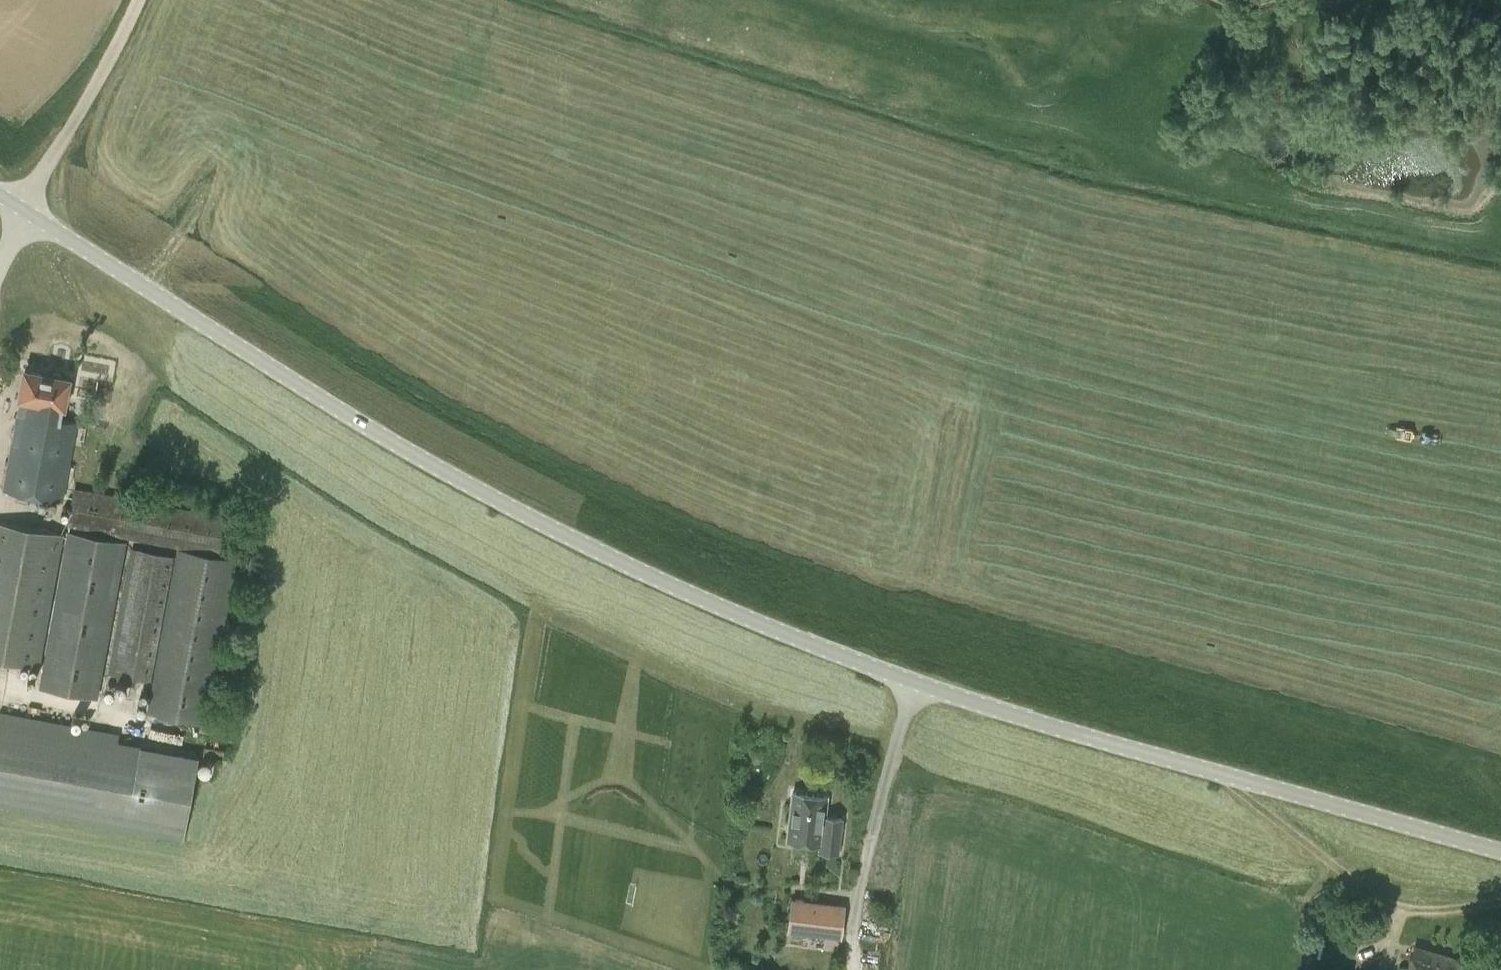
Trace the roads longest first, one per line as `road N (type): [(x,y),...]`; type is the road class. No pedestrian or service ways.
road 1 (unclassified): [(1500,854),(1082,737),(917,684),(718,606),(521,513),(352,419),(0,192)]
road 2 (track): [(138,0),(24,206)]

